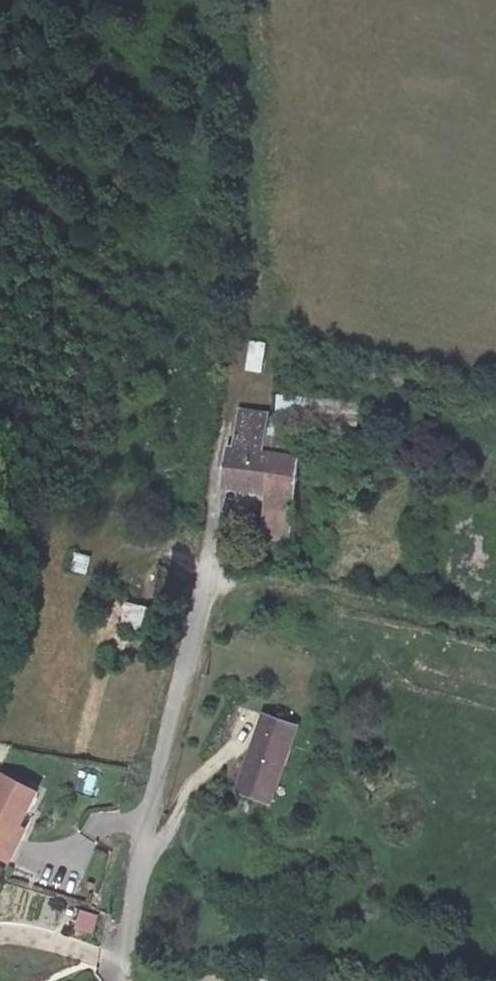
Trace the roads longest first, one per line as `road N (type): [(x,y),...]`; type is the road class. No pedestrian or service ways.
road 1 (unclassified): [(208,568),(151,785),(121,980)]

